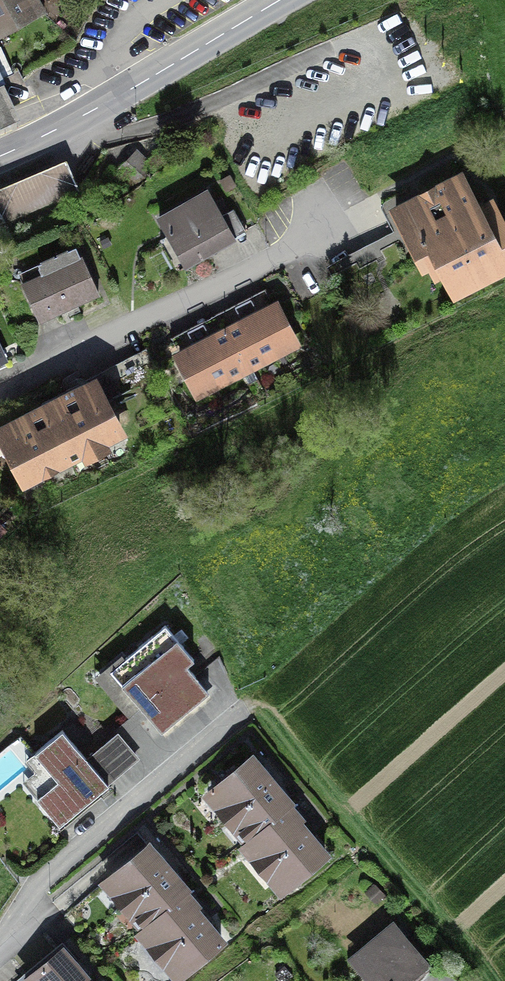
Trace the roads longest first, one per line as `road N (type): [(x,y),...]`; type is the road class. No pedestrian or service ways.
road 1 (residential): [(0,409),(330,220)]
road 2 (residential): [(0,931),(43,873),(245,716)]
road 3 (primary): [(0,155),(282,0)]

